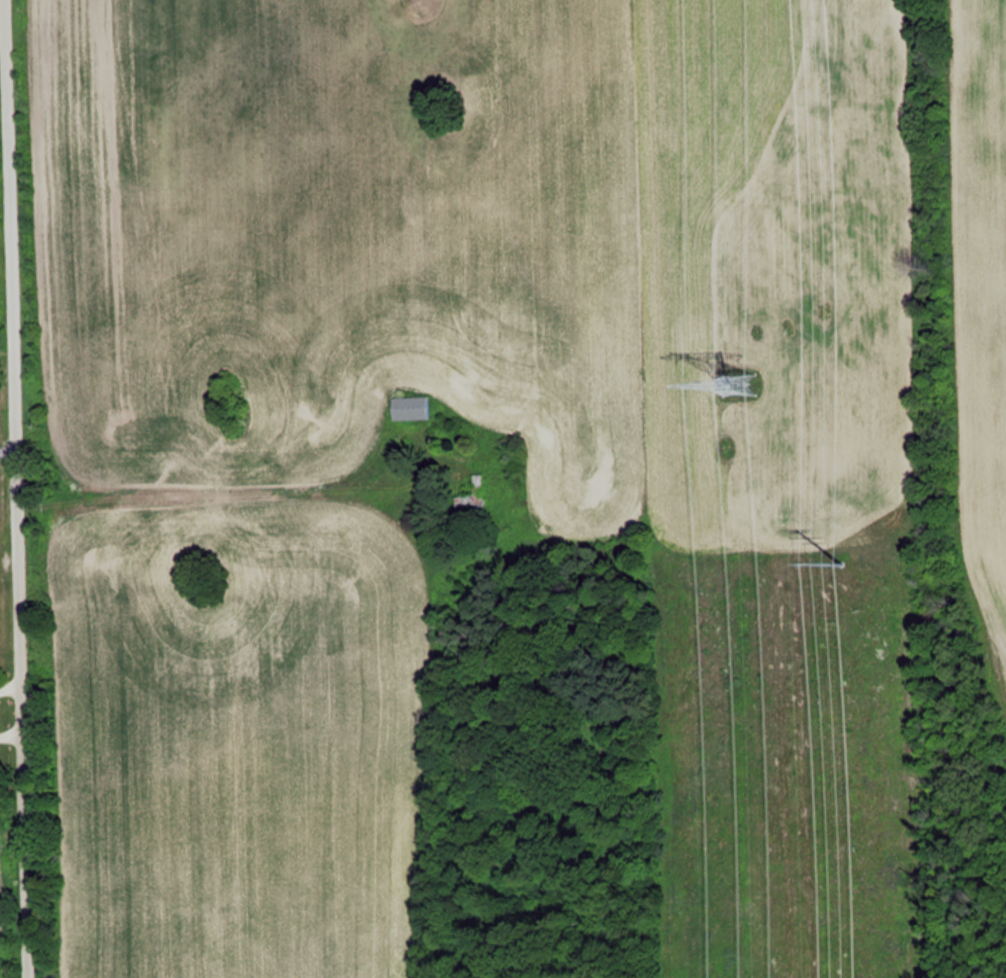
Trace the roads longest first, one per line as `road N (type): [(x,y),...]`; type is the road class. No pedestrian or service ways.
road 1 (residential): [(0,184),(20,977)]

